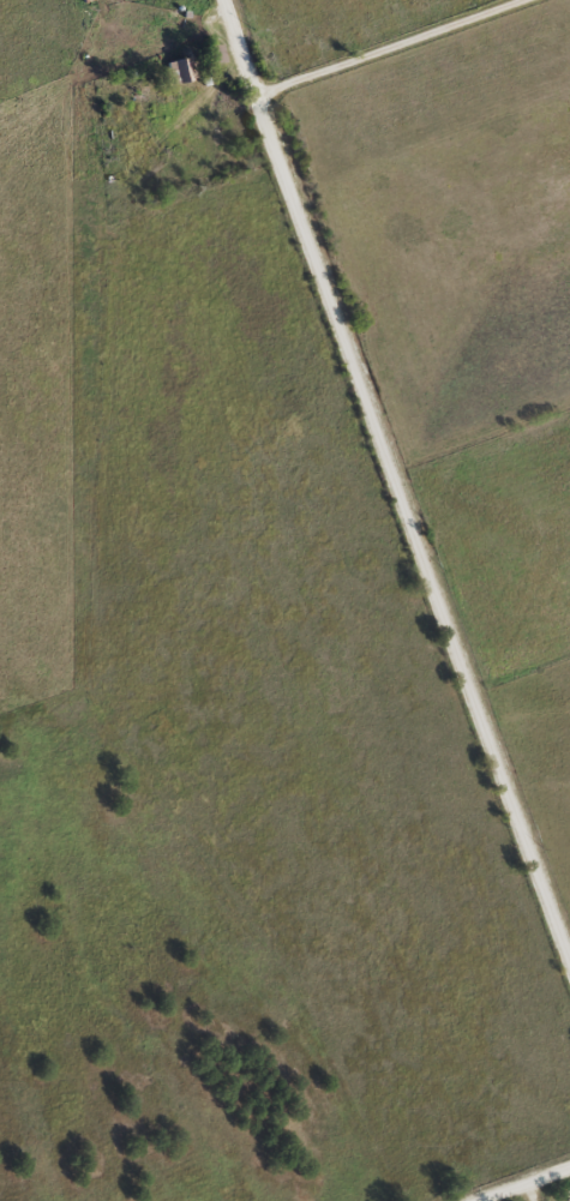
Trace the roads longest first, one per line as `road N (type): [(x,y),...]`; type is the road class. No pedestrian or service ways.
road 1 (residential): [(569,992),(212,0)]
road 2 (residential): [(247,103),(569,17)]
road 3 (residential): [(215,7),(150,20),(73,52)]

